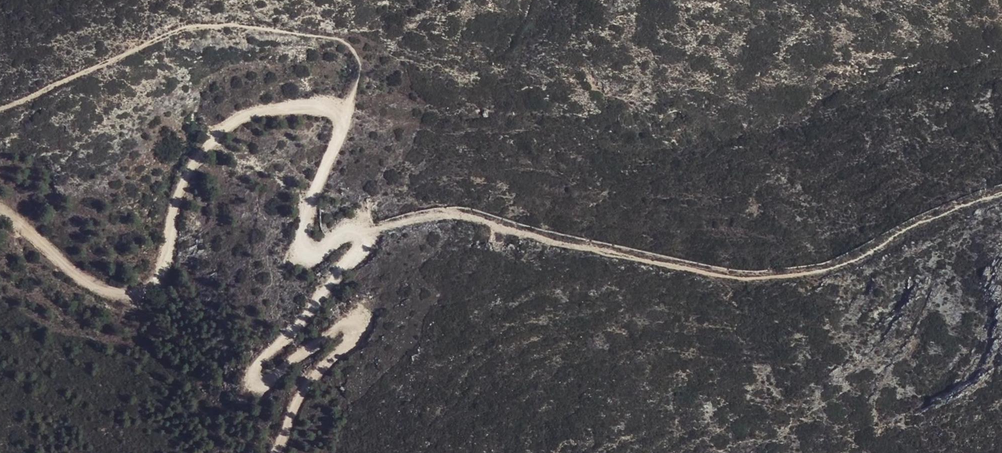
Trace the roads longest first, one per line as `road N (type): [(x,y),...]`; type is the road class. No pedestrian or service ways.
road 1 (track): [(280,452),(308,386),(359,333),(343,328),(265,387),(252,379),(369,242),(369,233),(356,231),(321,254),(306,253),(303,245),(344,119),(332,109),(274,110),(242,118),(217,137),(195,165),(161,264),(144,286),(118,287),(69,267),(0,209)]

